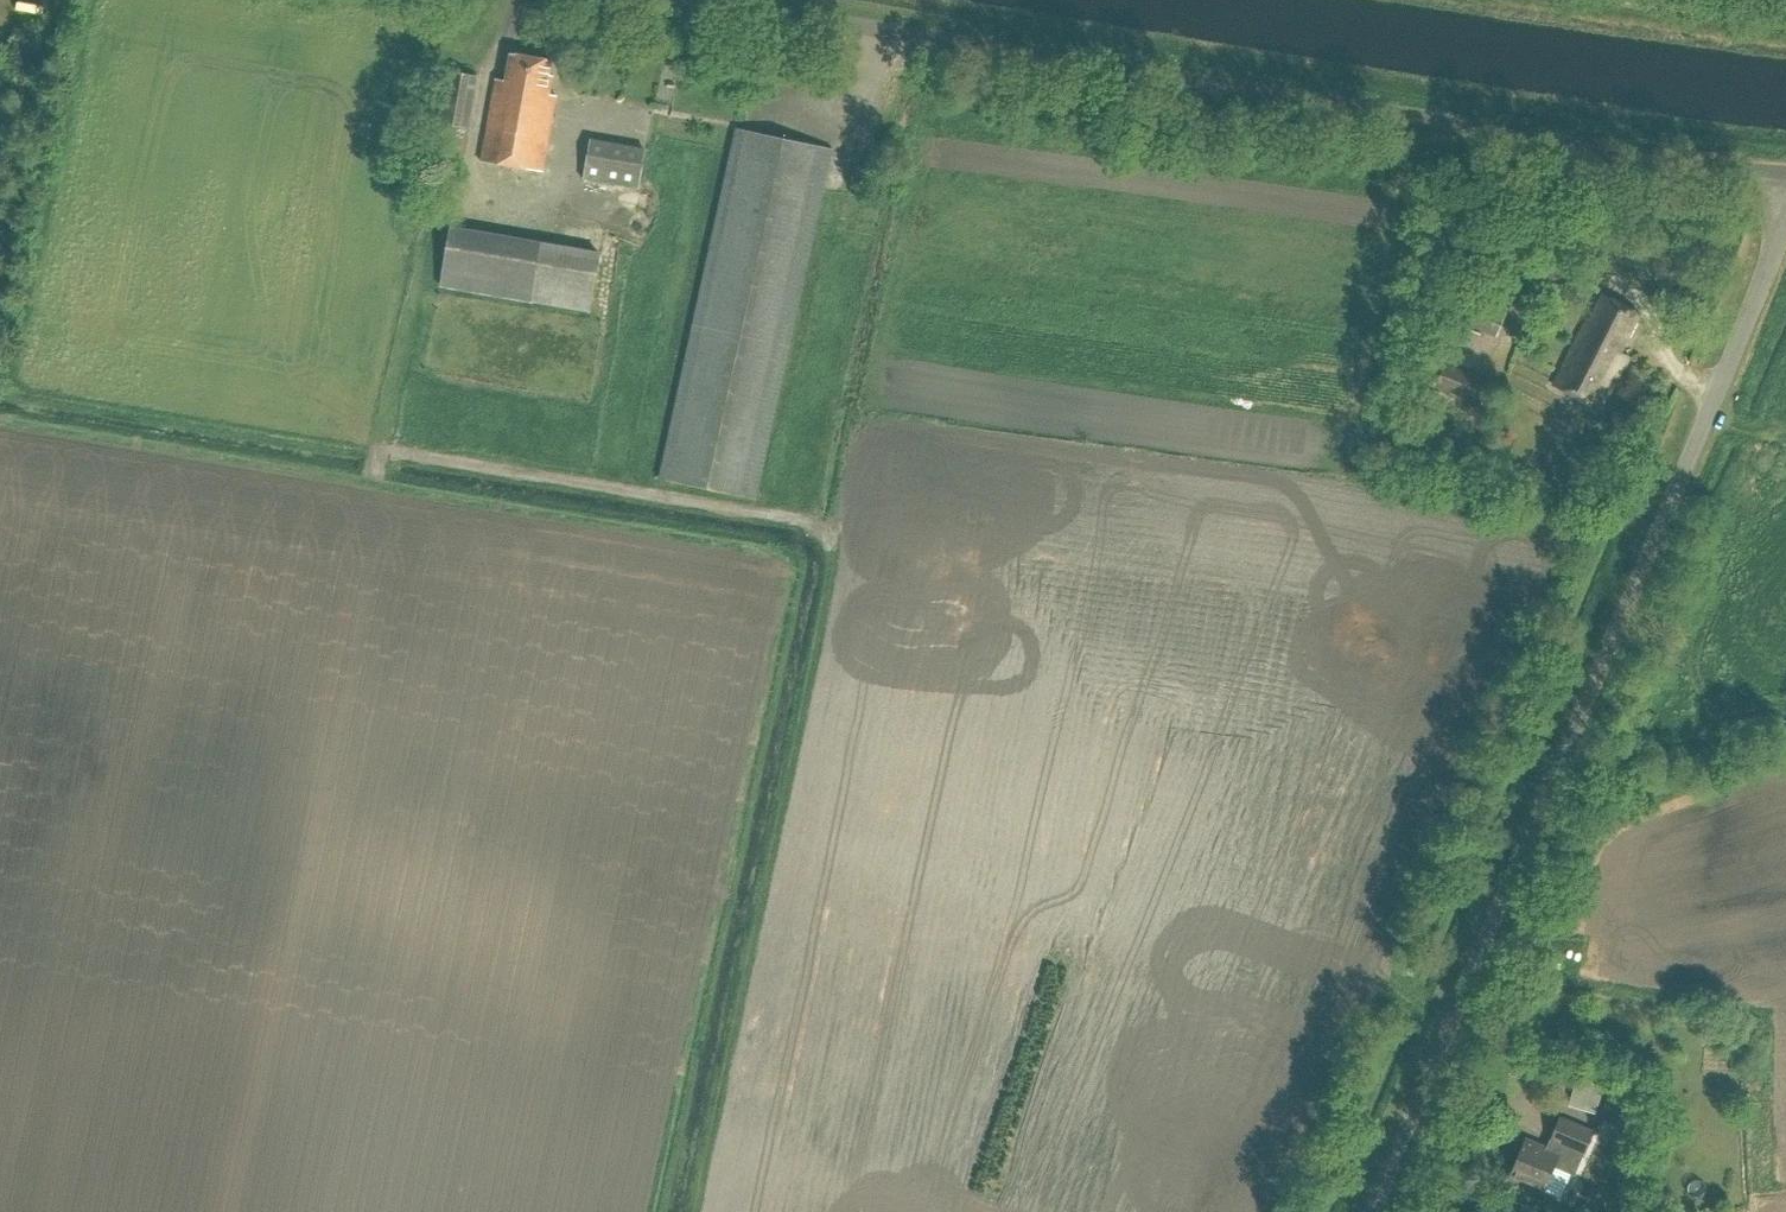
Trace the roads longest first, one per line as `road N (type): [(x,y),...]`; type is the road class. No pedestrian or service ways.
road 1 (unclassified): [(1785,176),(698,0)]
road 2 (unclassified): [(1371,1211),(1780,231),(1785,200)]

